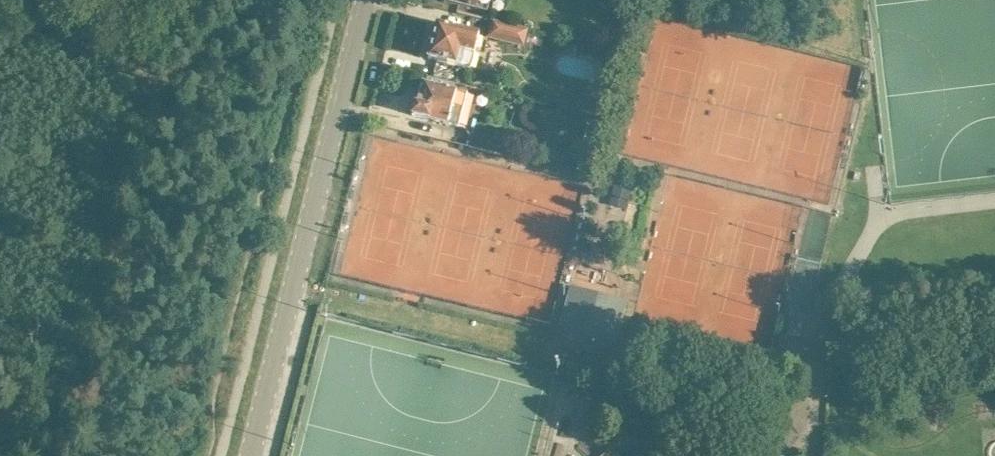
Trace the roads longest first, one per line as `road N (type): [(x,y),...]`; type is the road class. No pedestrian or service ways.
road 1 (tertiary): [(253,455),(371,0)]

